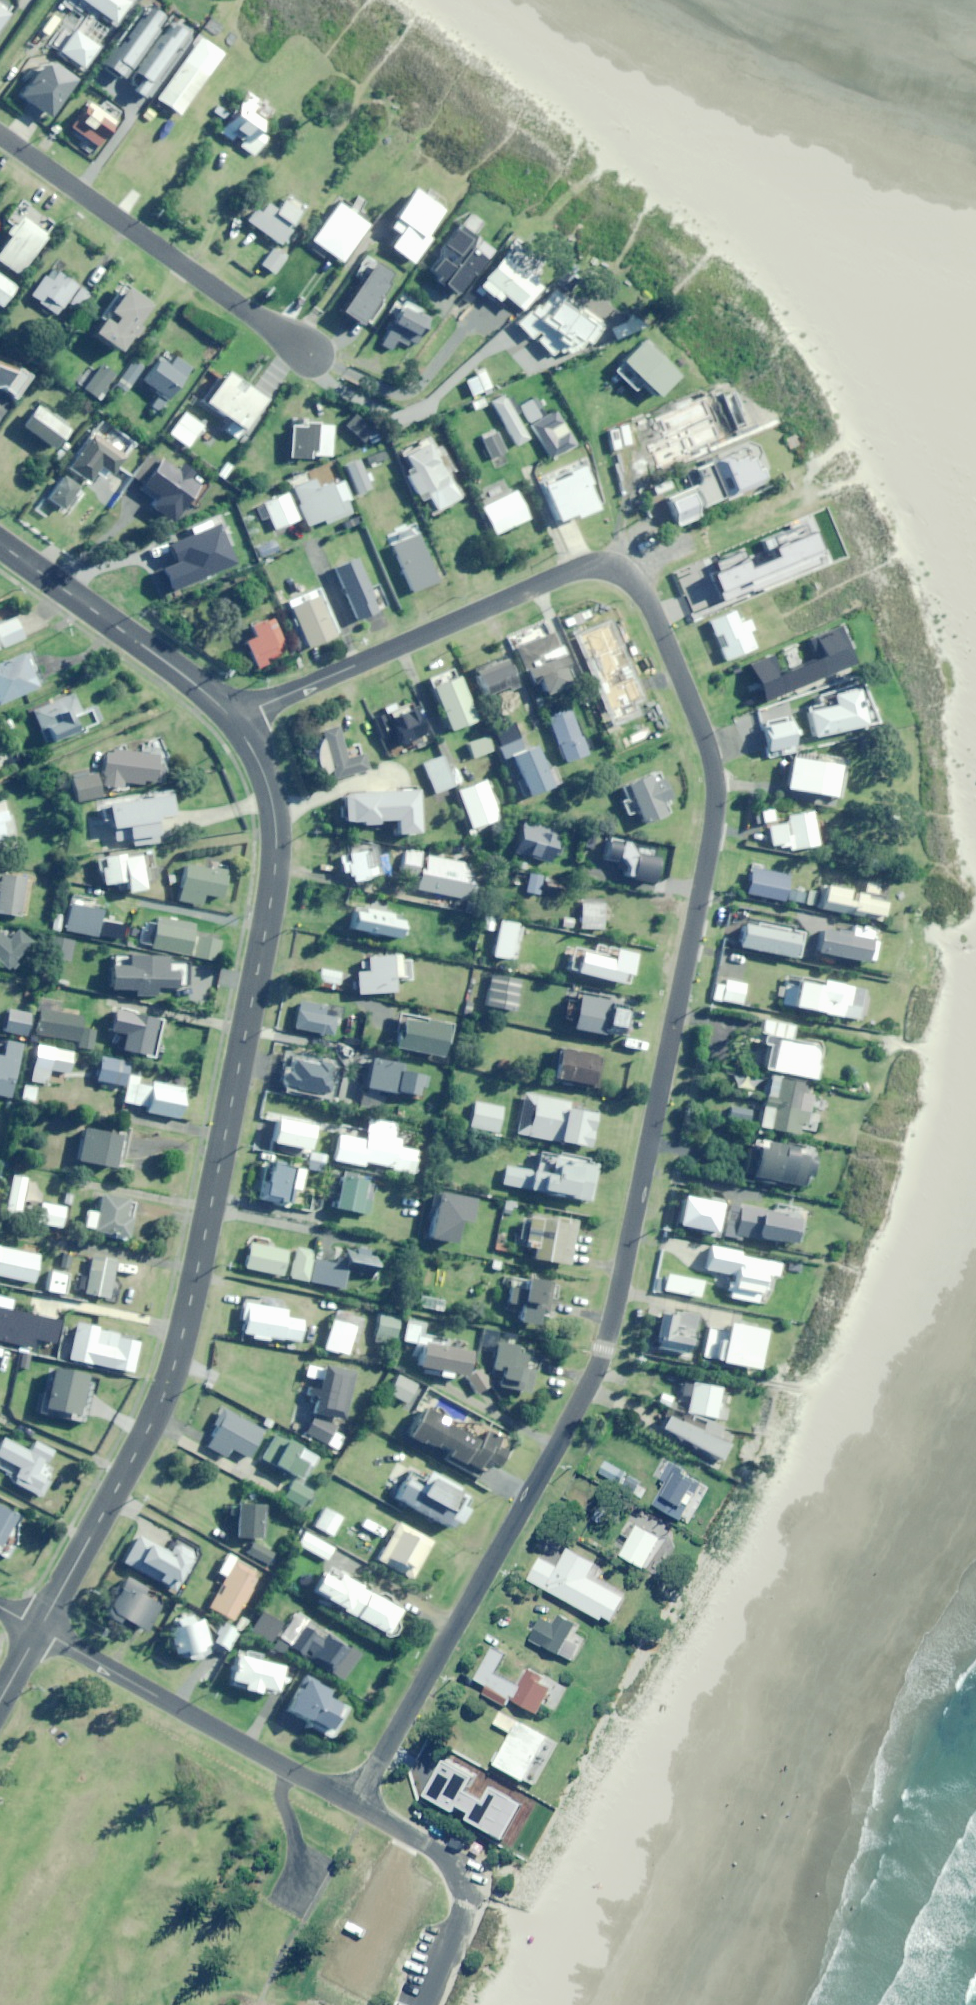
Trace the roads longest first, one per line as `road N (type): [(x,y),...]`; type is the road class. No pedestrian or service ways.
road 1 (unclassified): [(234,724),(581,564),(604,562),(624,569),(637,585),(710,748),(715,788),(604,1349),(354,1804)]
road 2 (tertiary): [(234,724),(261,766),(273,806),(275,877),(178,1362),(160,1413),(38,1629)]
road 3 (residential): [(0,132),(312,354)]
road 4 (residential): [(38,1629),(354,1804)]
road 5 (tertiary): [(0,545),(200,689),(234,724)]
road 6 (residential): [(354,1804),(447,1858),(459,1888),(459,1912),(423,2004)]

